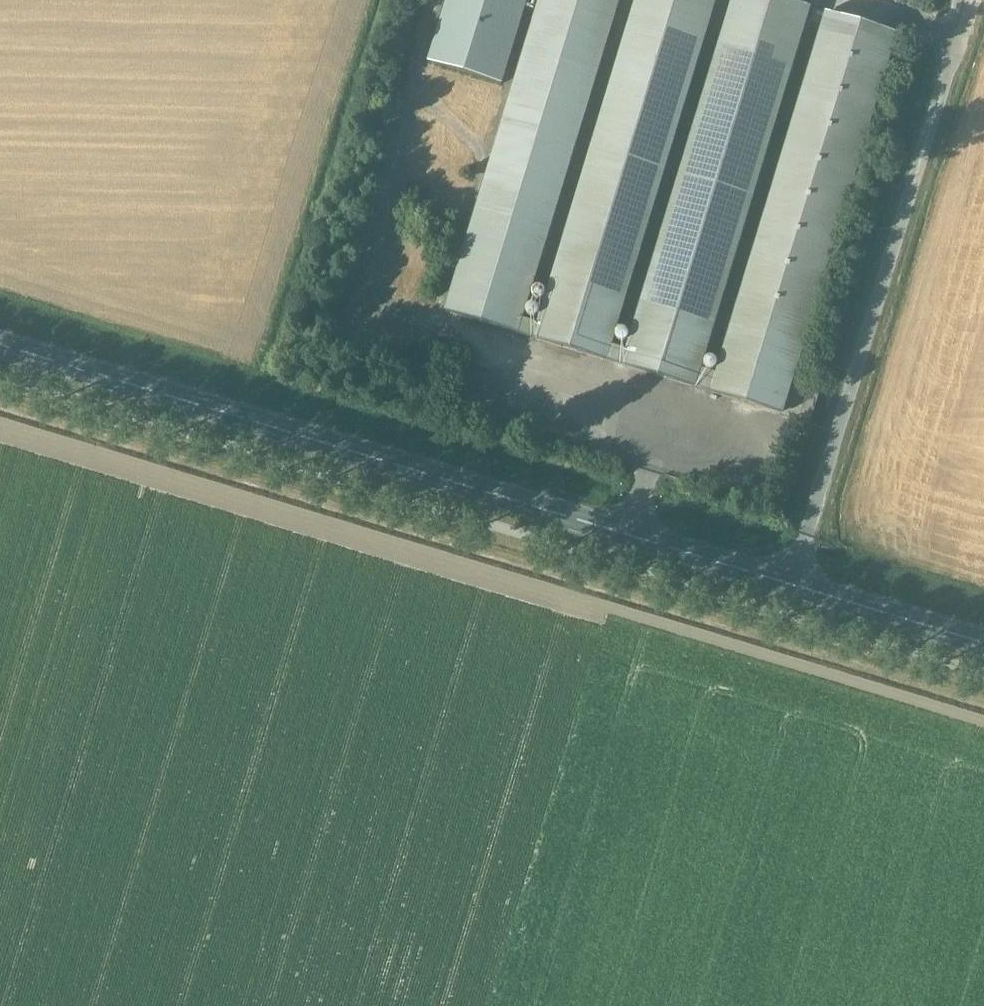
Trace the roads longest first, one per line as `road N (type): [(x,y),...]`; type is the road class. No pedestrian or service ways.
road 1 (secondary): [(983,643),(0,344)]

